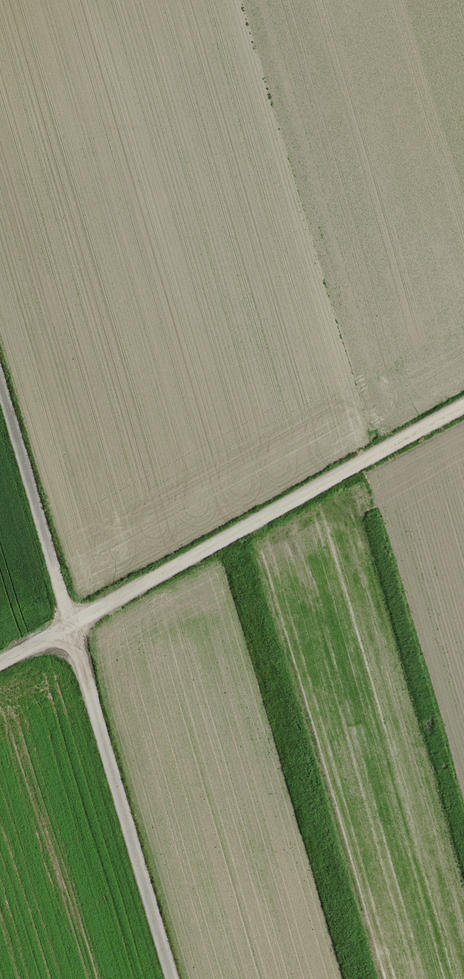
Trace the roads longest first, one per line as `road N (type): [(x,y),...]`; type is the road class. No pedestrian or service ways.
road 1 (unclassified): [(172,978),(0,384)]
road 2 (track): [(463,408),(0,665)]

